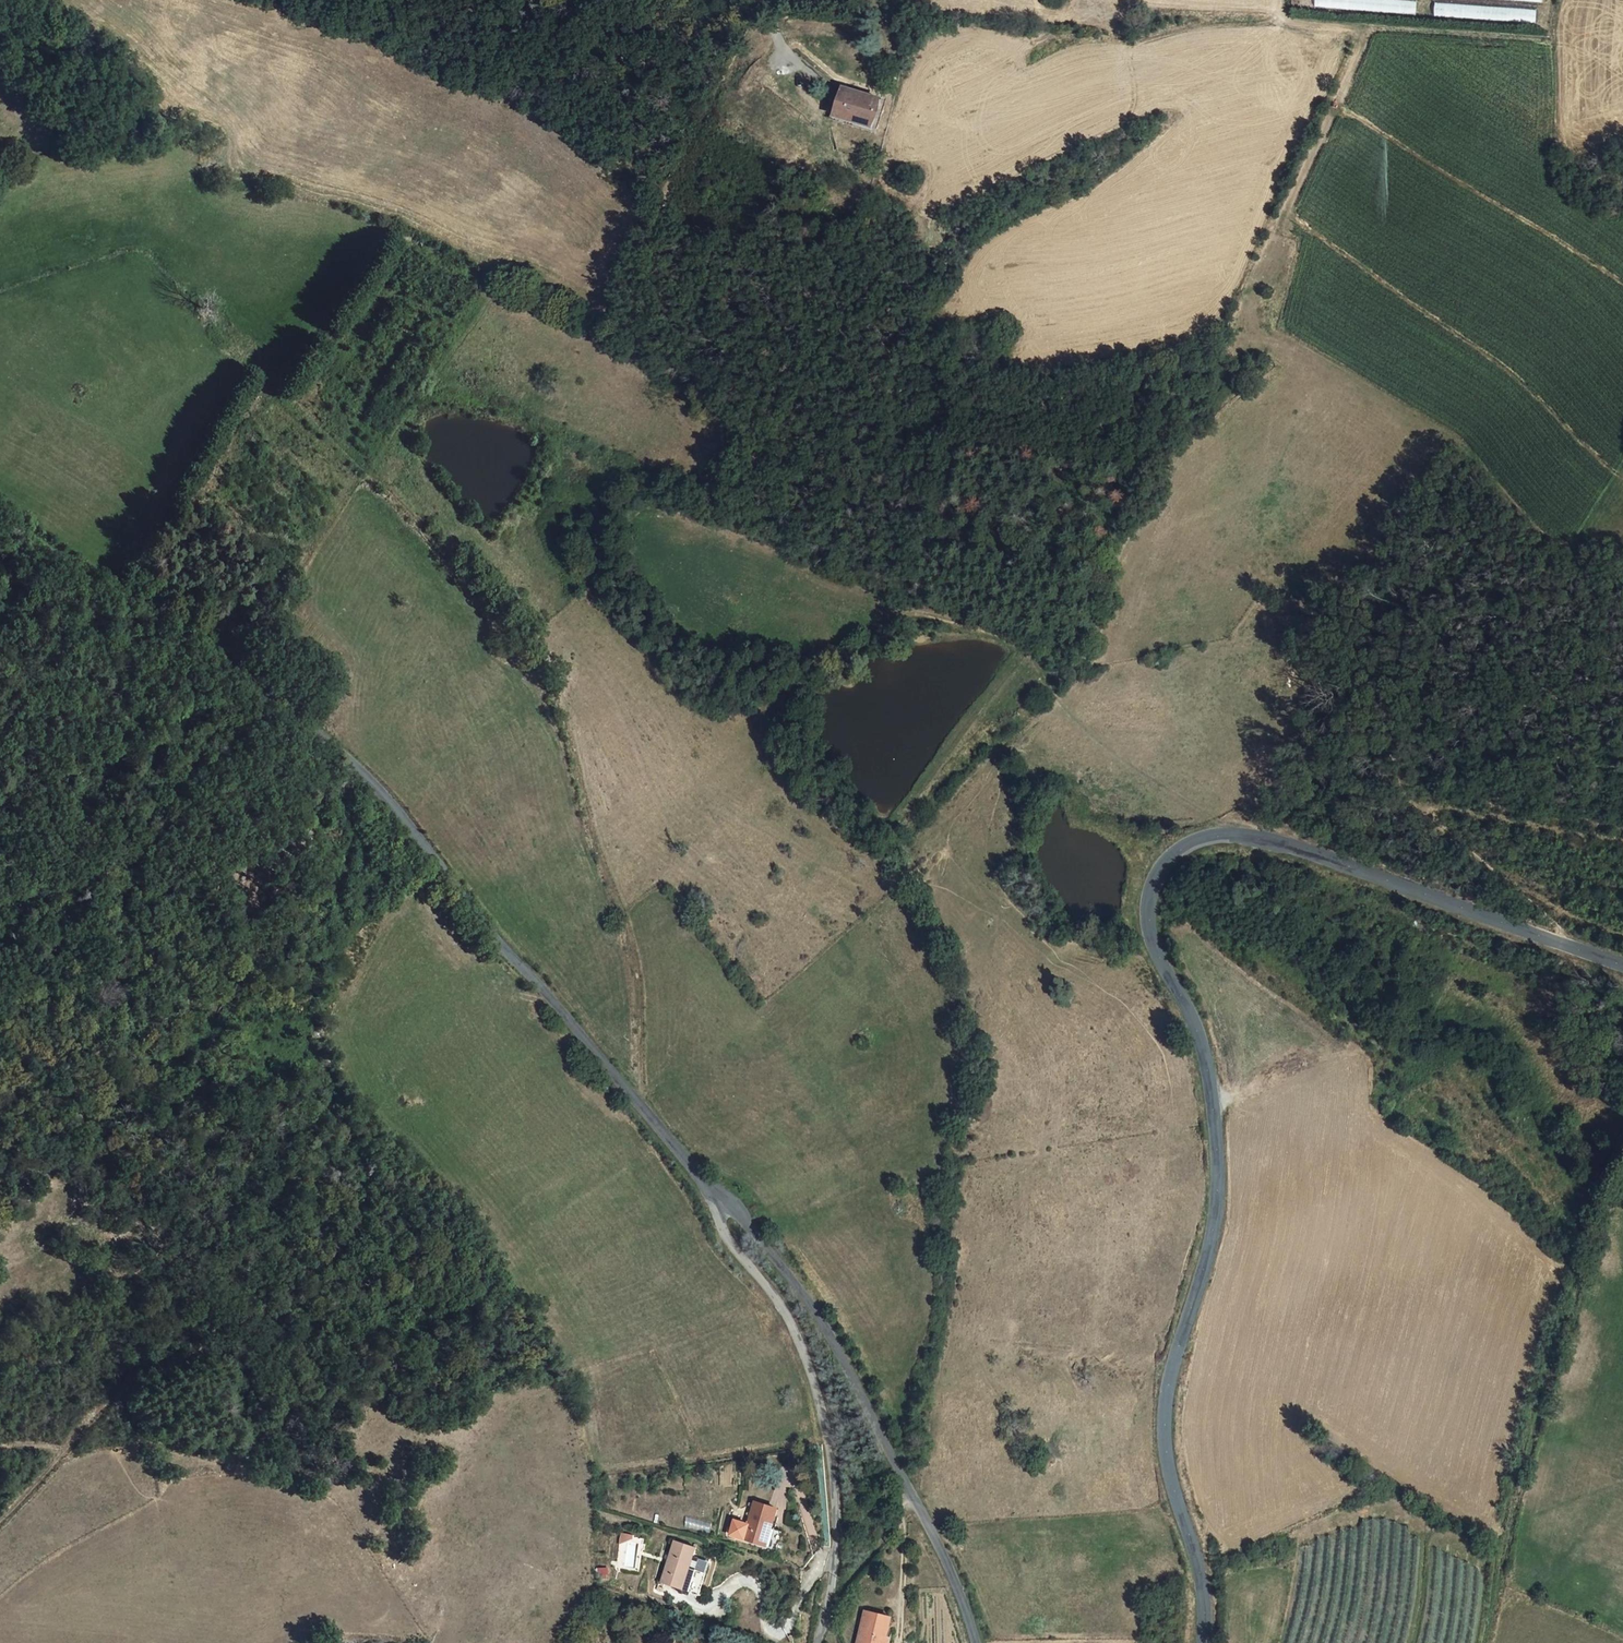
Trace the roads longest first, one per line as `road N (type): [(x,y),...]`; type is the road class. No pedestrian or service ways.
road 1 (tertiary): [(1208,1642),(1202,1564),(1170,1438),(1172,1394),(1222,1213),(1222,1156),(1201,1027),(1152,925),(1160,883),(1188,850),(1231,839),(1272,843),(1622,966)]
road 2 (unclassified): [(711,1188),(382,795),(254,655),(148,587),(0,521)]
road 3 (unclassified): [(976,1642),(915,1499),(858,1393),(758,1232),(711,1188)]
road 4 (unclassified): [(711,1188),(722,1225),(771,1283),(803,1346),(827,1432),(835,1528),(825,1614),(812,1642)]

